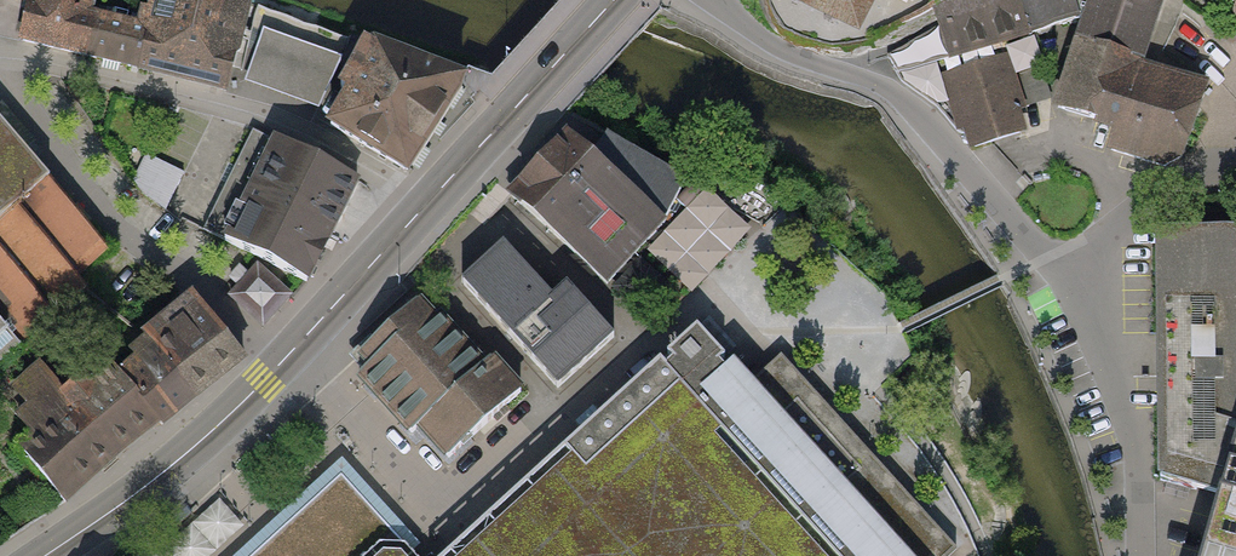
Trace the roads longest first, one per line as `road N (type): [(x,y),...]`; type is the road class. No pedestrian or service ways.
road 1 (residential): [(0,59),(171,91),(299,134),(428,204)]
road 2 (residential): [(716,0),(767,41),(892,91),(1048,259)]
road 3 (residential): [(279,365),(204,292),(108,225),(0,106)]
road 4 (residential): [(1048,259),(1130,430),(1141,479),(1141,555)]
road 5 (secondary): [(45,555),(207,436),(279,365)]
road 6 (secondary): [(279,365),(428,204)]
road 7 (residential): [(1048,259),(1099,239),(1204,174),(1235,169)]
road 8 (secondary): [(613,0),(519,101)]
road 9 (secondary): [(428,204),(519,101)]

